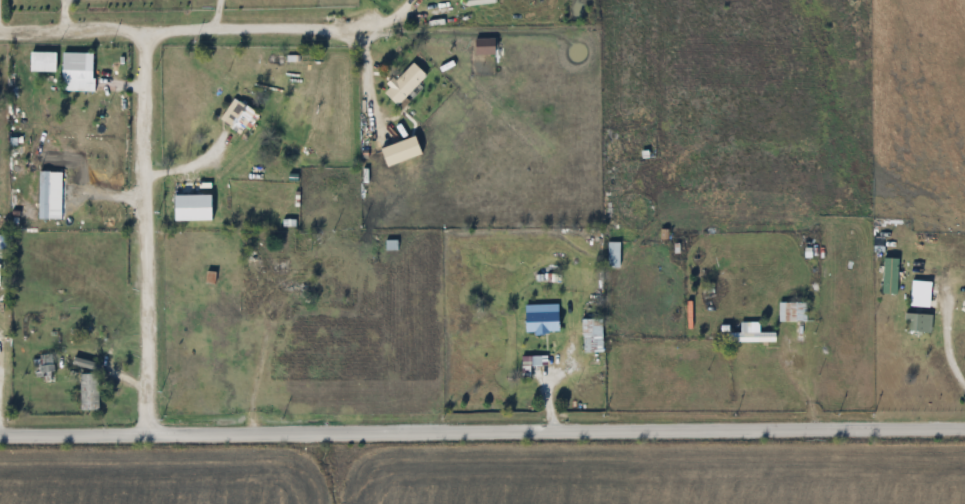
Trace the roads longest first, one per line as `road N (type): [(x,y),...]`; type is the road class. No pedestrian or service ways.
road 1 (residential): [(0,435),(964,434)]
road 2 (residential): [(142,29),(145,434)]
road 3 (residential): [(0,30),(366,27)]

